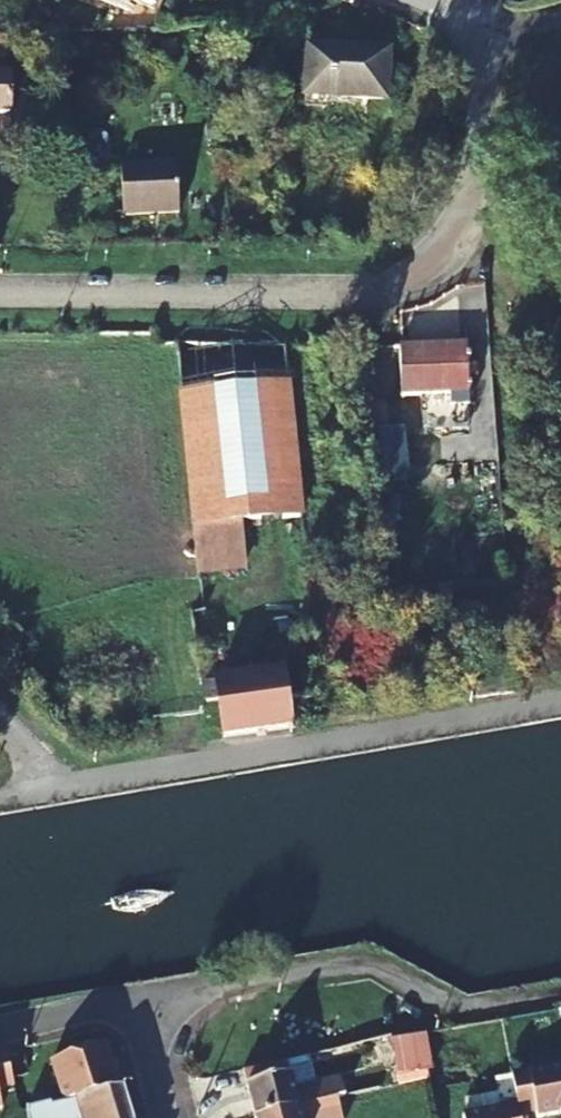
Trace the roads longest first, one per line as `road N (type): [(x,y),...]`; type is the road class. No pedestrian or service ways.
road 1 (residential): [(432,0),(479,48),(485,204),(392,282),(0,289)]
road 2 (unclassified): [(137,1002),(370,963),(463,1012),(560,997)]
road 3 (unclassified): [(0,1031),(137,1002)]

